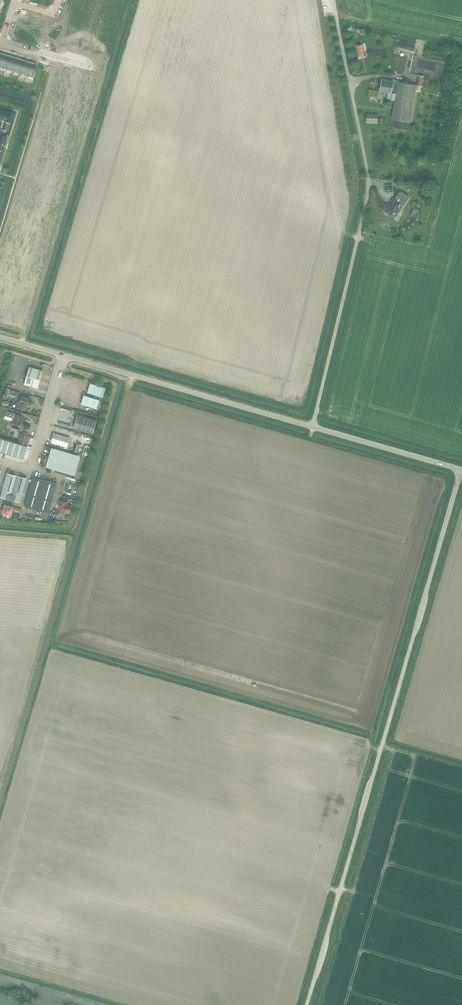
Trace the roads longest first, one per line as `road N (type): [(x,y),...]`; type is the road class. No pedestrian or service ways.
road 1 (unclassified): [(307,1004),(461,470)]
road 2 (unclassified): [(461,470),(64,355)]

